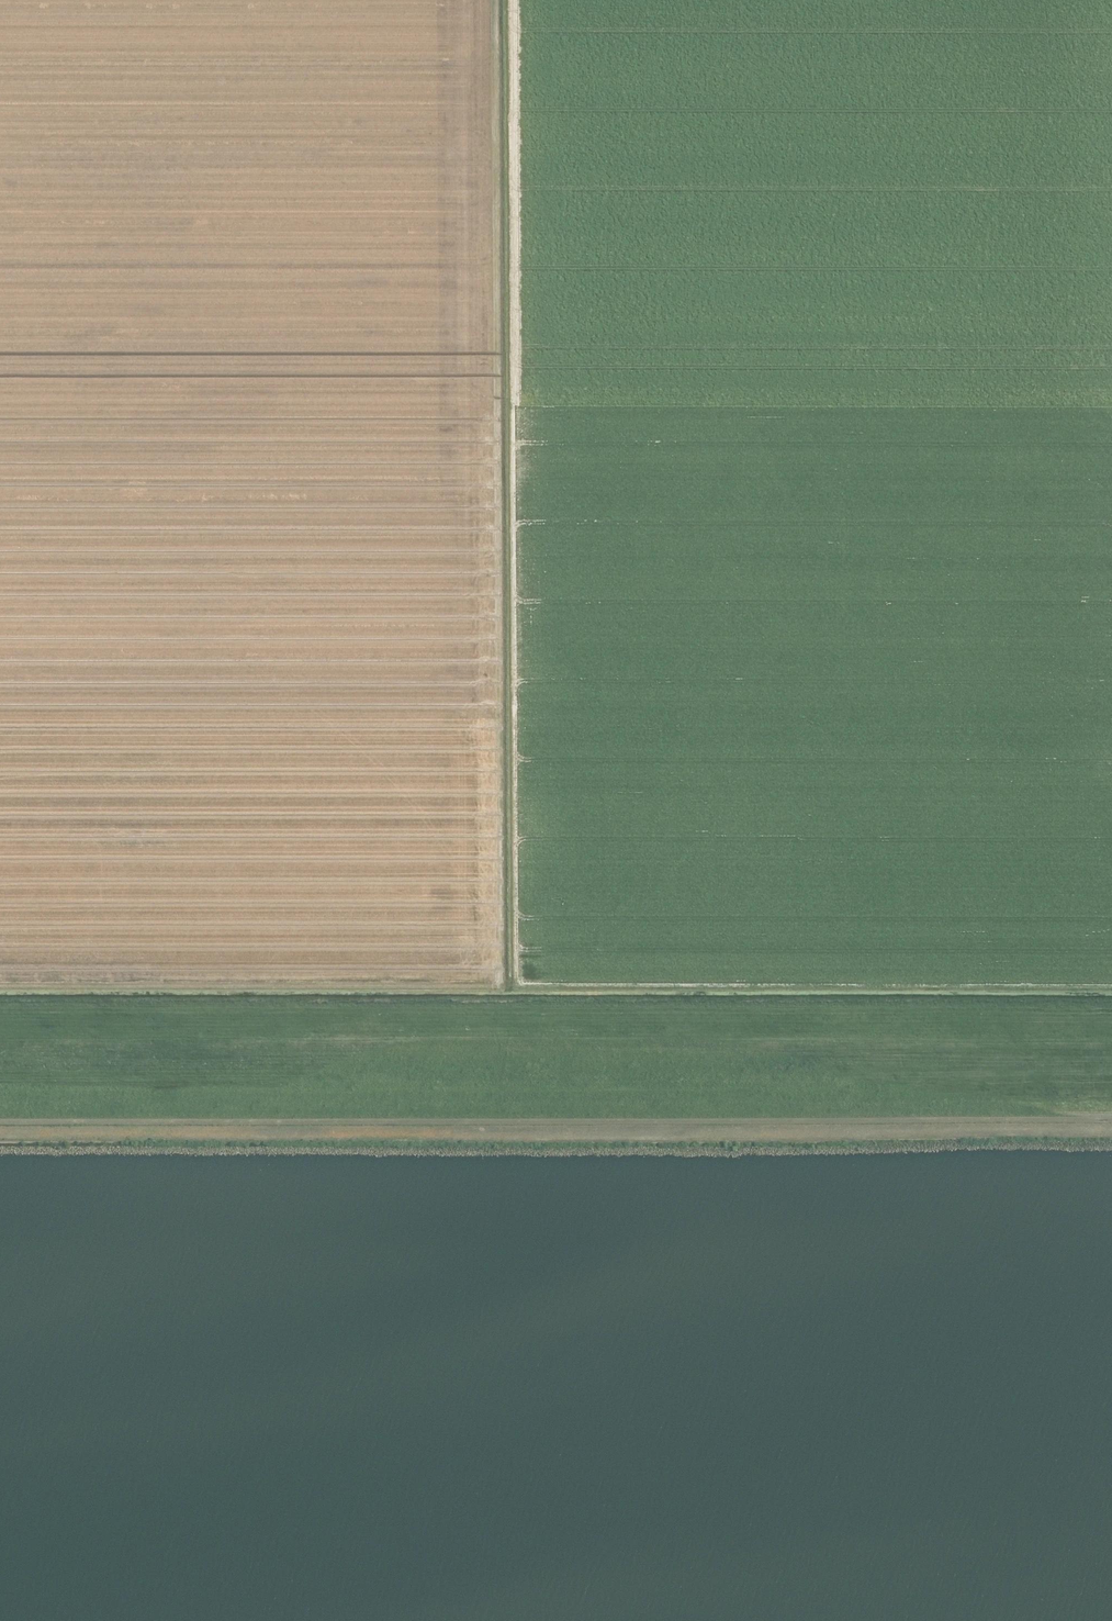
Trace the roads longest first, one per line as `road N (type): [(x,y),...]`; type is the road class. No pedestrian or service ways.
road 1 (unclassified): [(0,1120),(1111,1117)]

